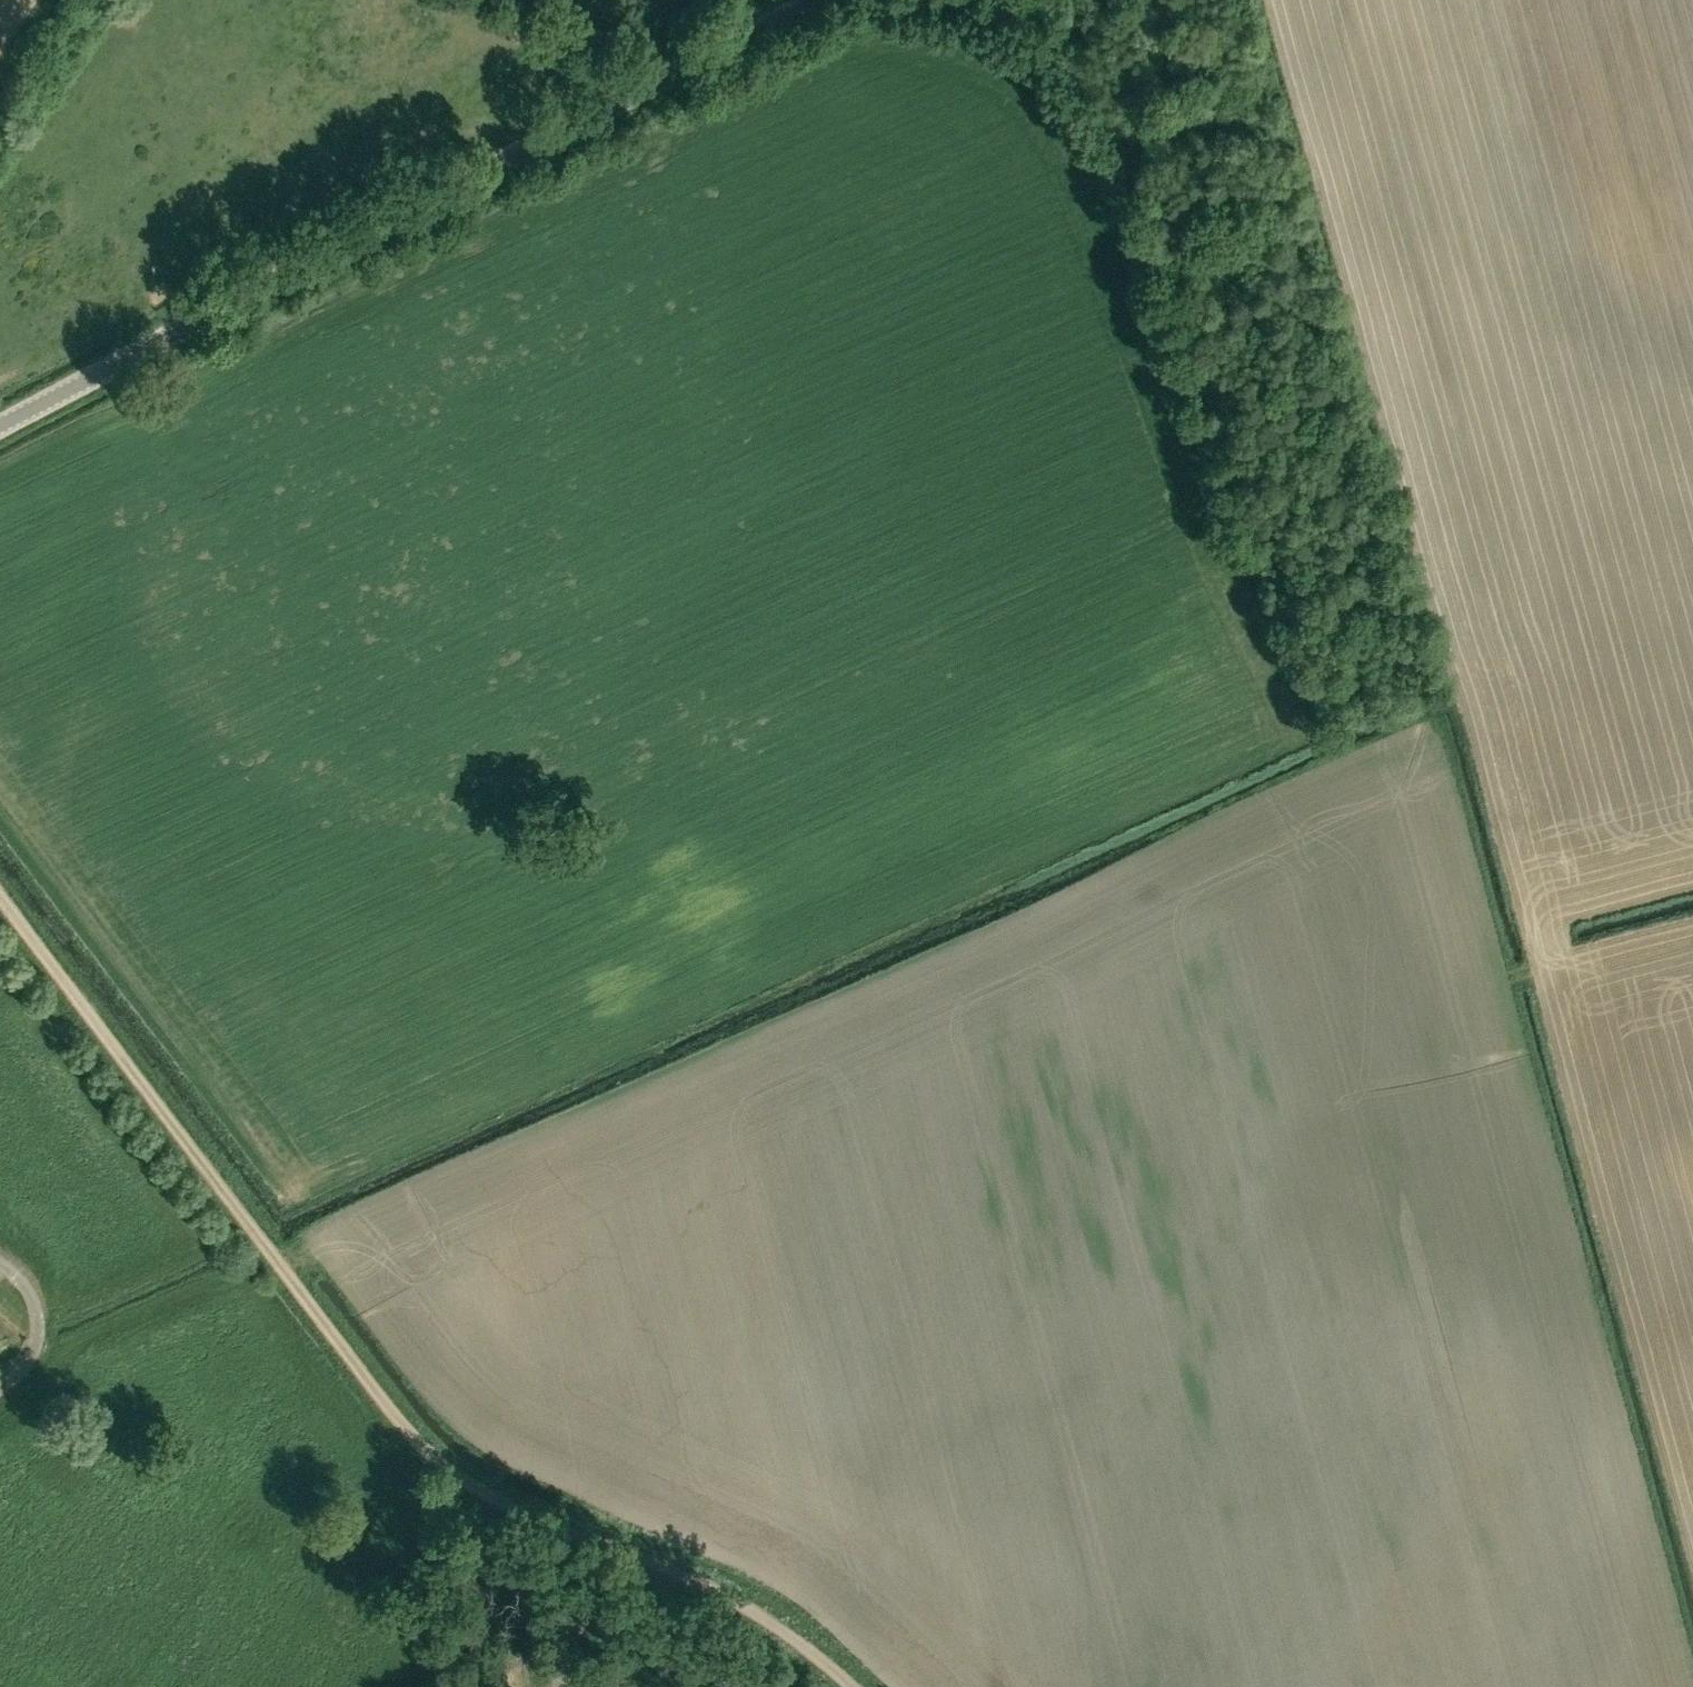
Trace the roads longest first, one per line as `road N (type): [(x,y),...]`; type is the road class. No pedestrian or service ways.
road 1 (track): [(845,1686),(739,1603),(514,1512),(456,1478),(408,1433),(0,898)]
road 2 (unclassified): [(0,423),(814,0)]
road 3 (track): [(573,1534),(557,1686)]

